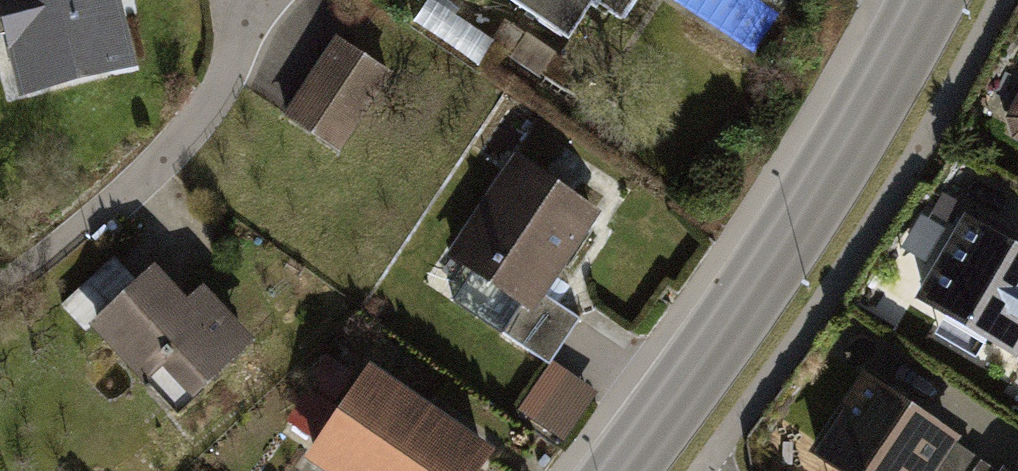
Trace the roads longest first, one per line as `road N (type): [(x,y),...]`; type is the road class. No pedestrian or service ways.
road 1 (tertiary): [(625,470),(762,284),(930,0)]

